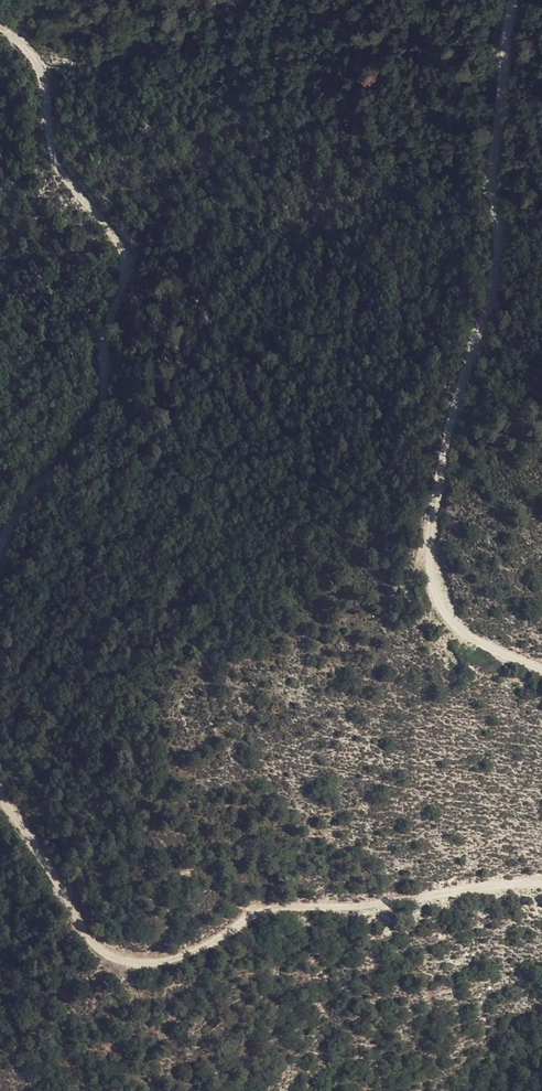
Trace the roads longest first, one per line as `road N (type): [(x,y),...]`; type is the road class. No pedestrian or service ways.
road 1 (track): [(512,0),(498,168),(500,269),(426,558),(437,598),(466,633),(541,668)]
road 2 (track): [(541,887),(514,882),(384,904),(273,906),(201,948),(135,962),(88,942),(0,799)]
road 3 (track): [(0,569),(16,524),(89,426),(131,269),(120,242),(55,165),(36,62),(0,27)]

